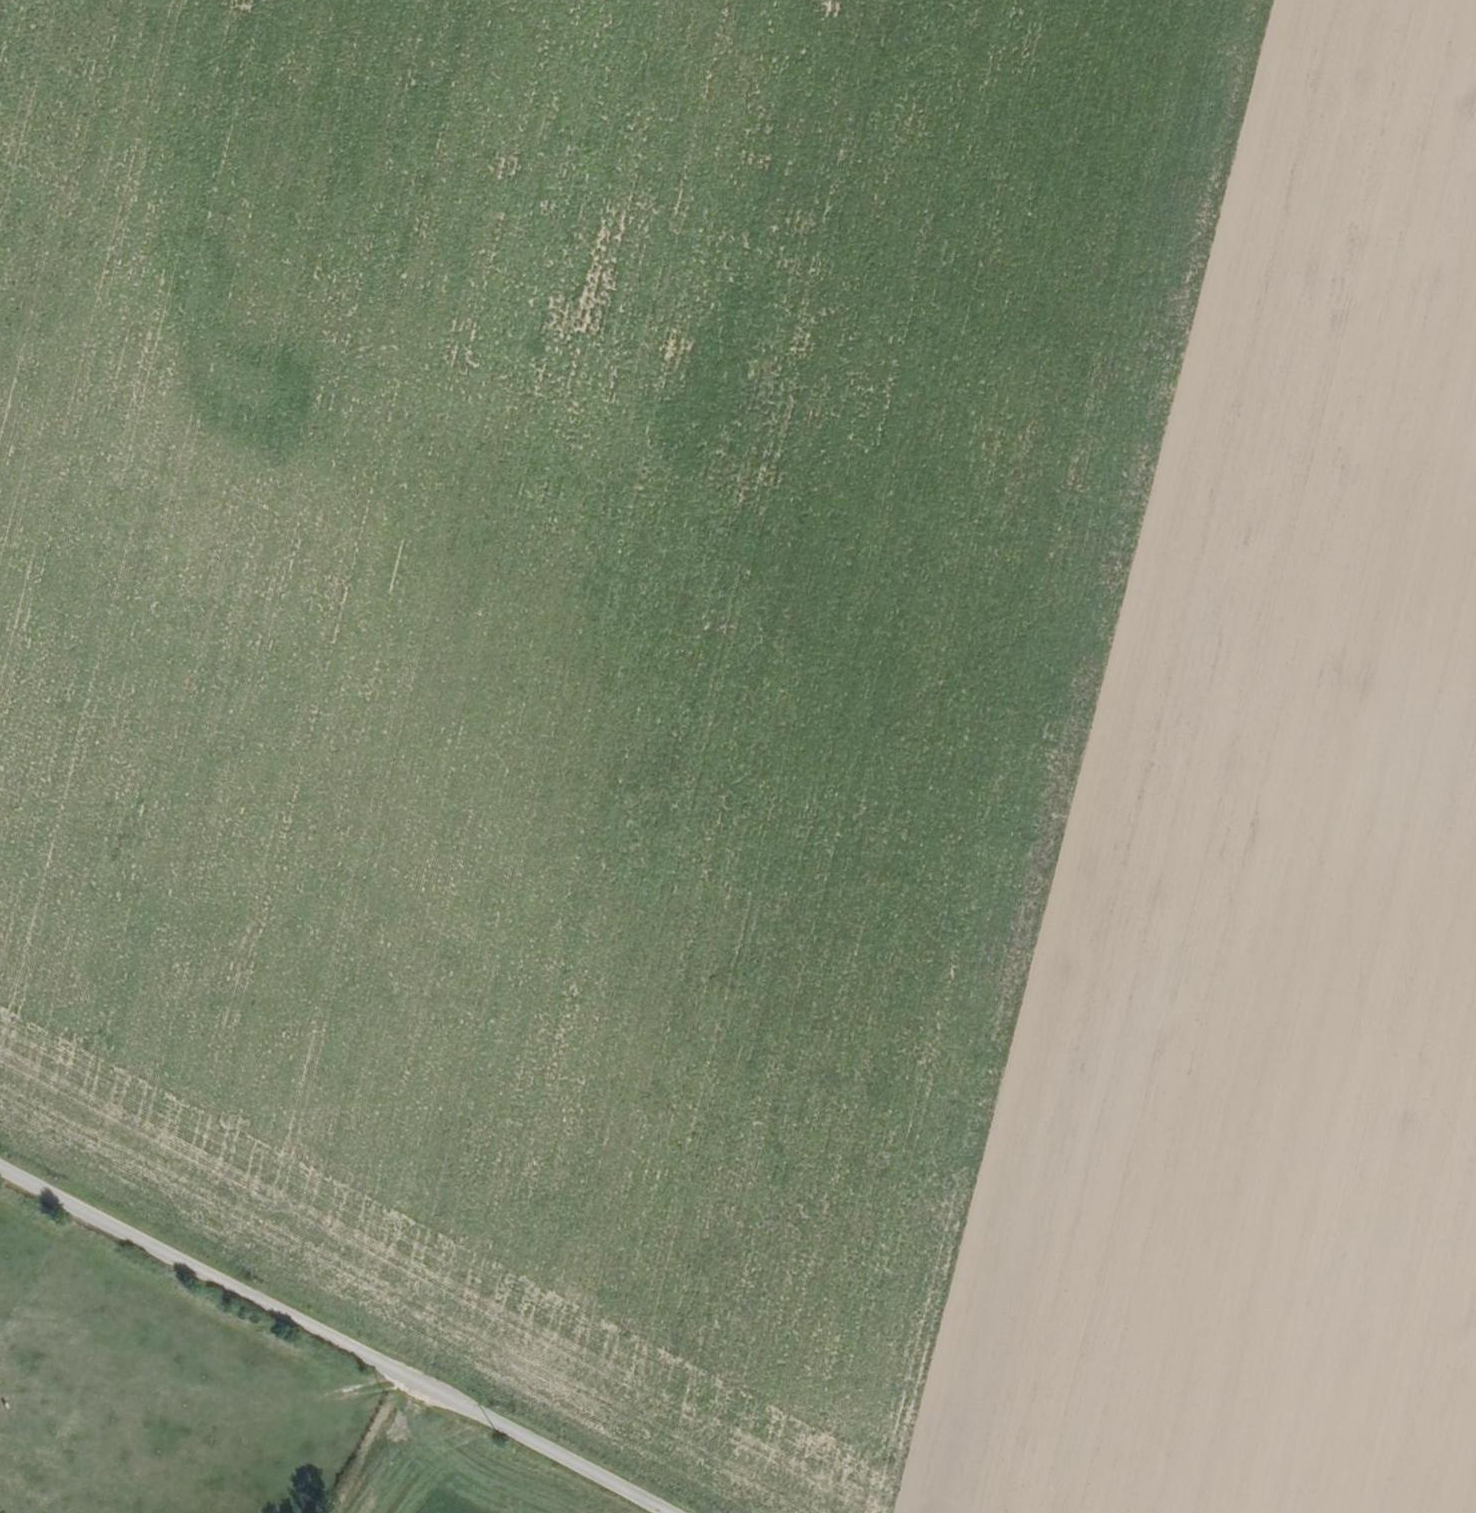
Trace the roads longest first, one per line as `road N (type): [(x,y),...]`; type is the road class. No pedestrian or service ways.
road 1 (unclassified): [(649,1512),(0,1176)]

